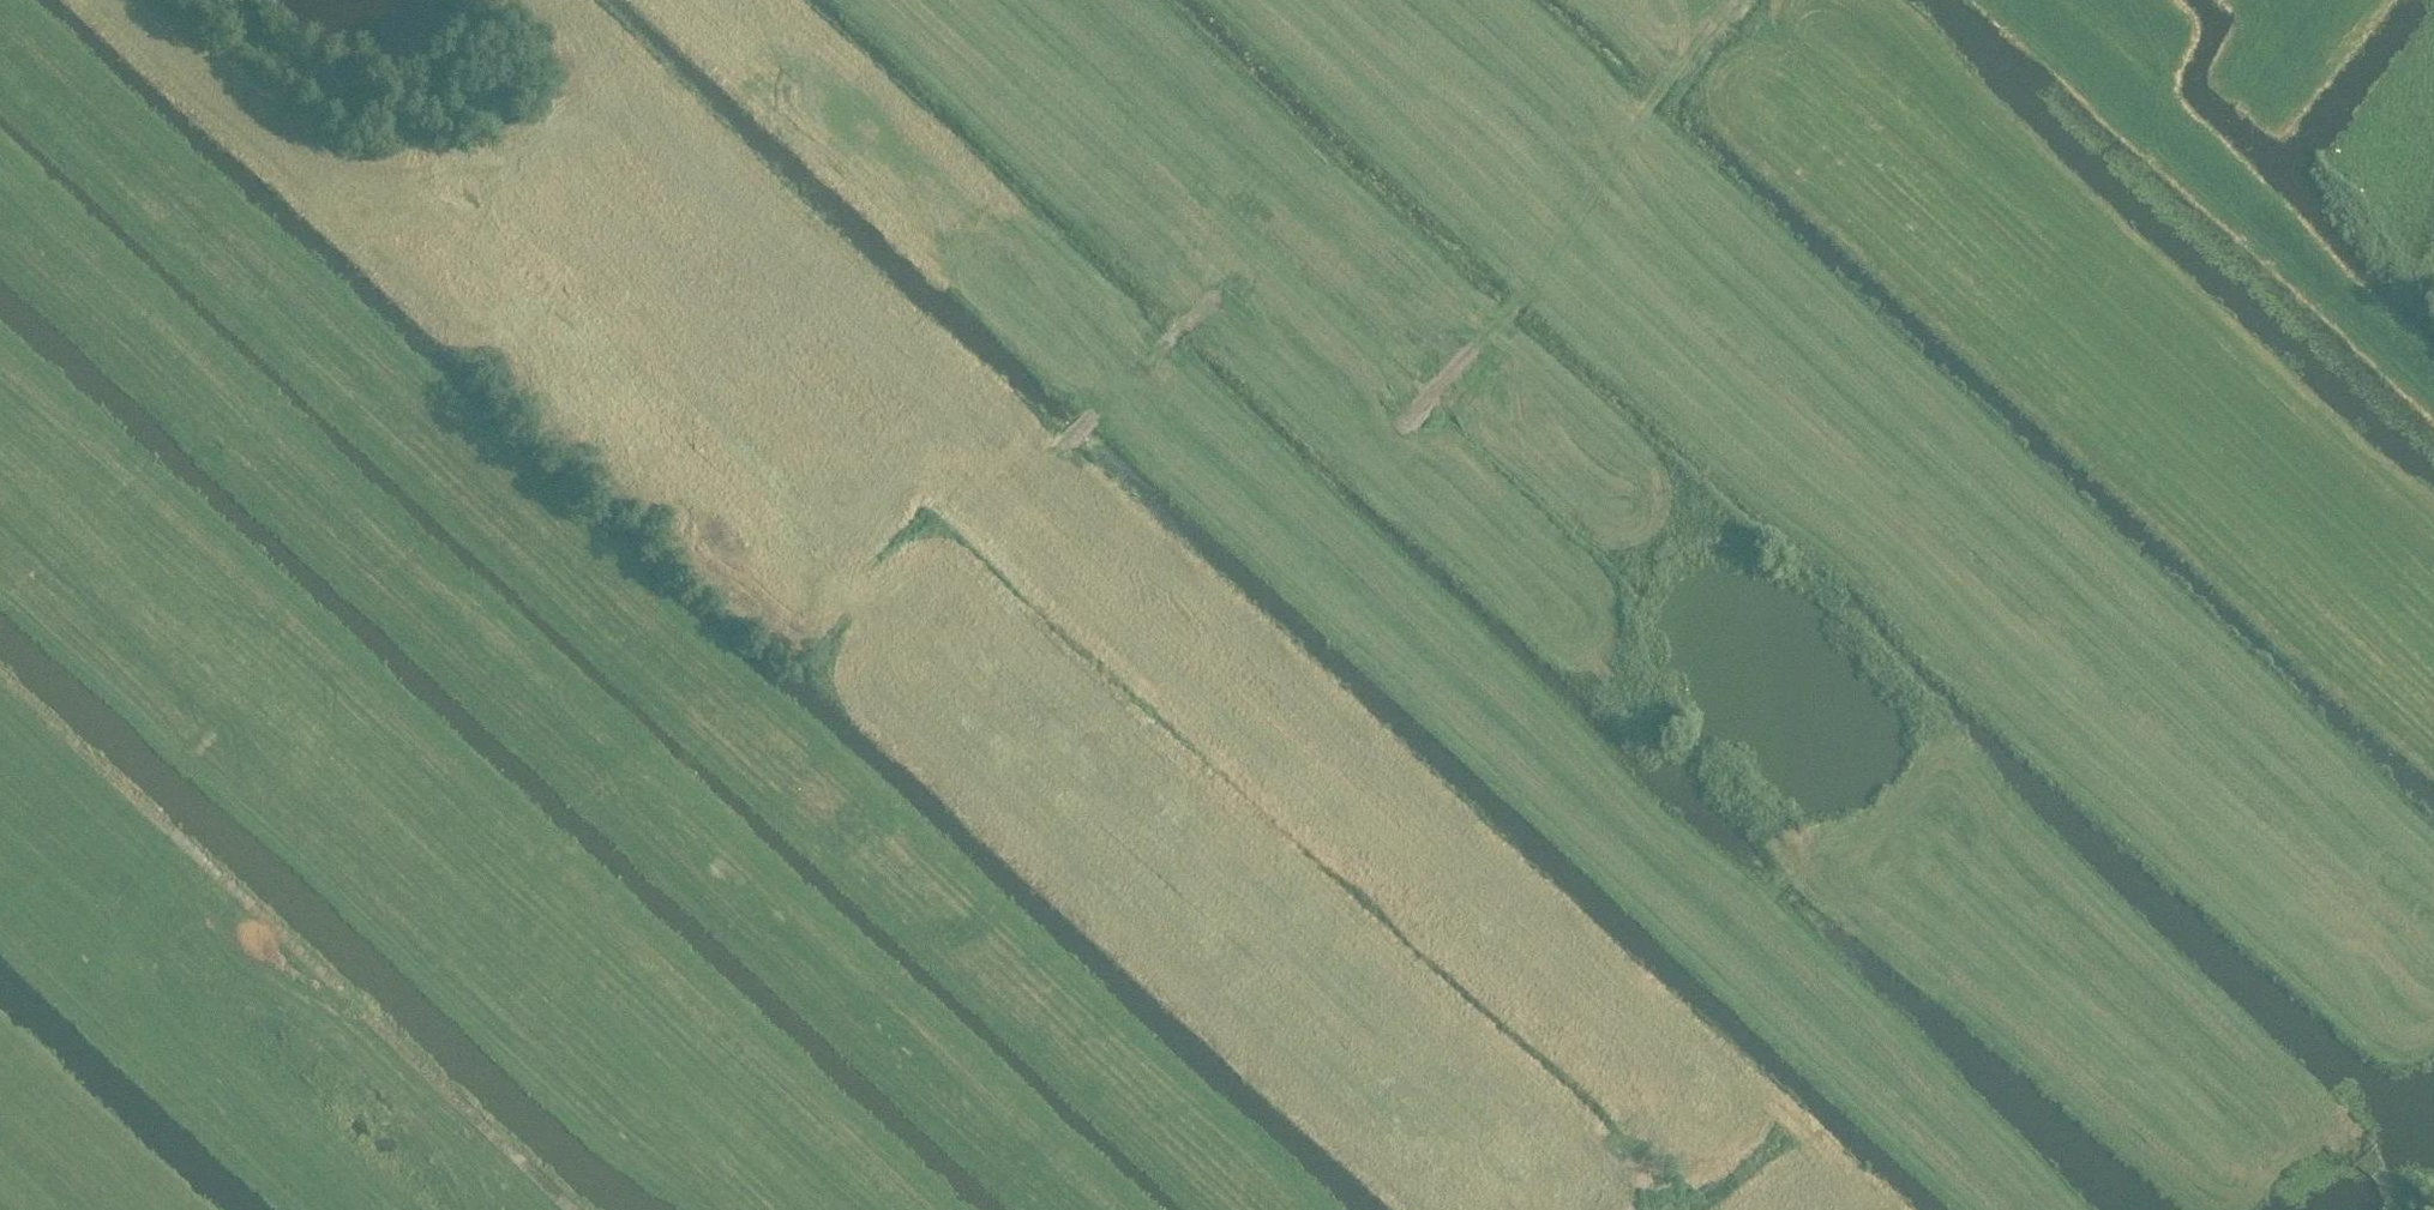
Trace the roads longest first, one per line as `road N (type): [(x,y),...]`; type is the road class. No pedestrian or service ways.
road 1 (track): [(570,1209),(0,678)]
road 2 (track): [(2433,529),(1869,0)]
road 3 (track): [(1501,325),(1730,0)]

